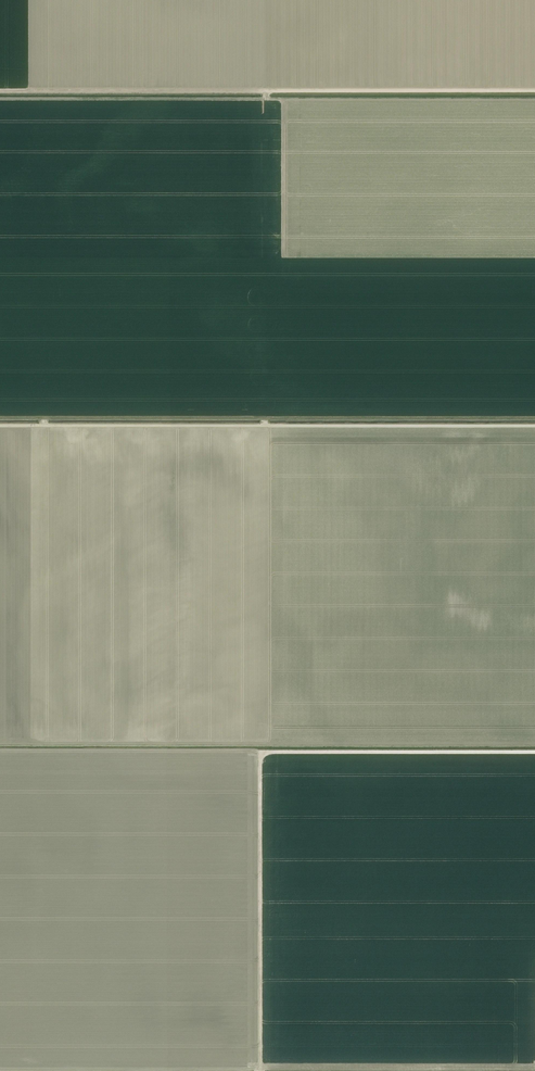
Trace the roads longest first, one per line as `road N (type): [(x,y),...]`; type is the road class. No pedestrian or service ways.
road 1 (track): [(534,91),(263,91)]

